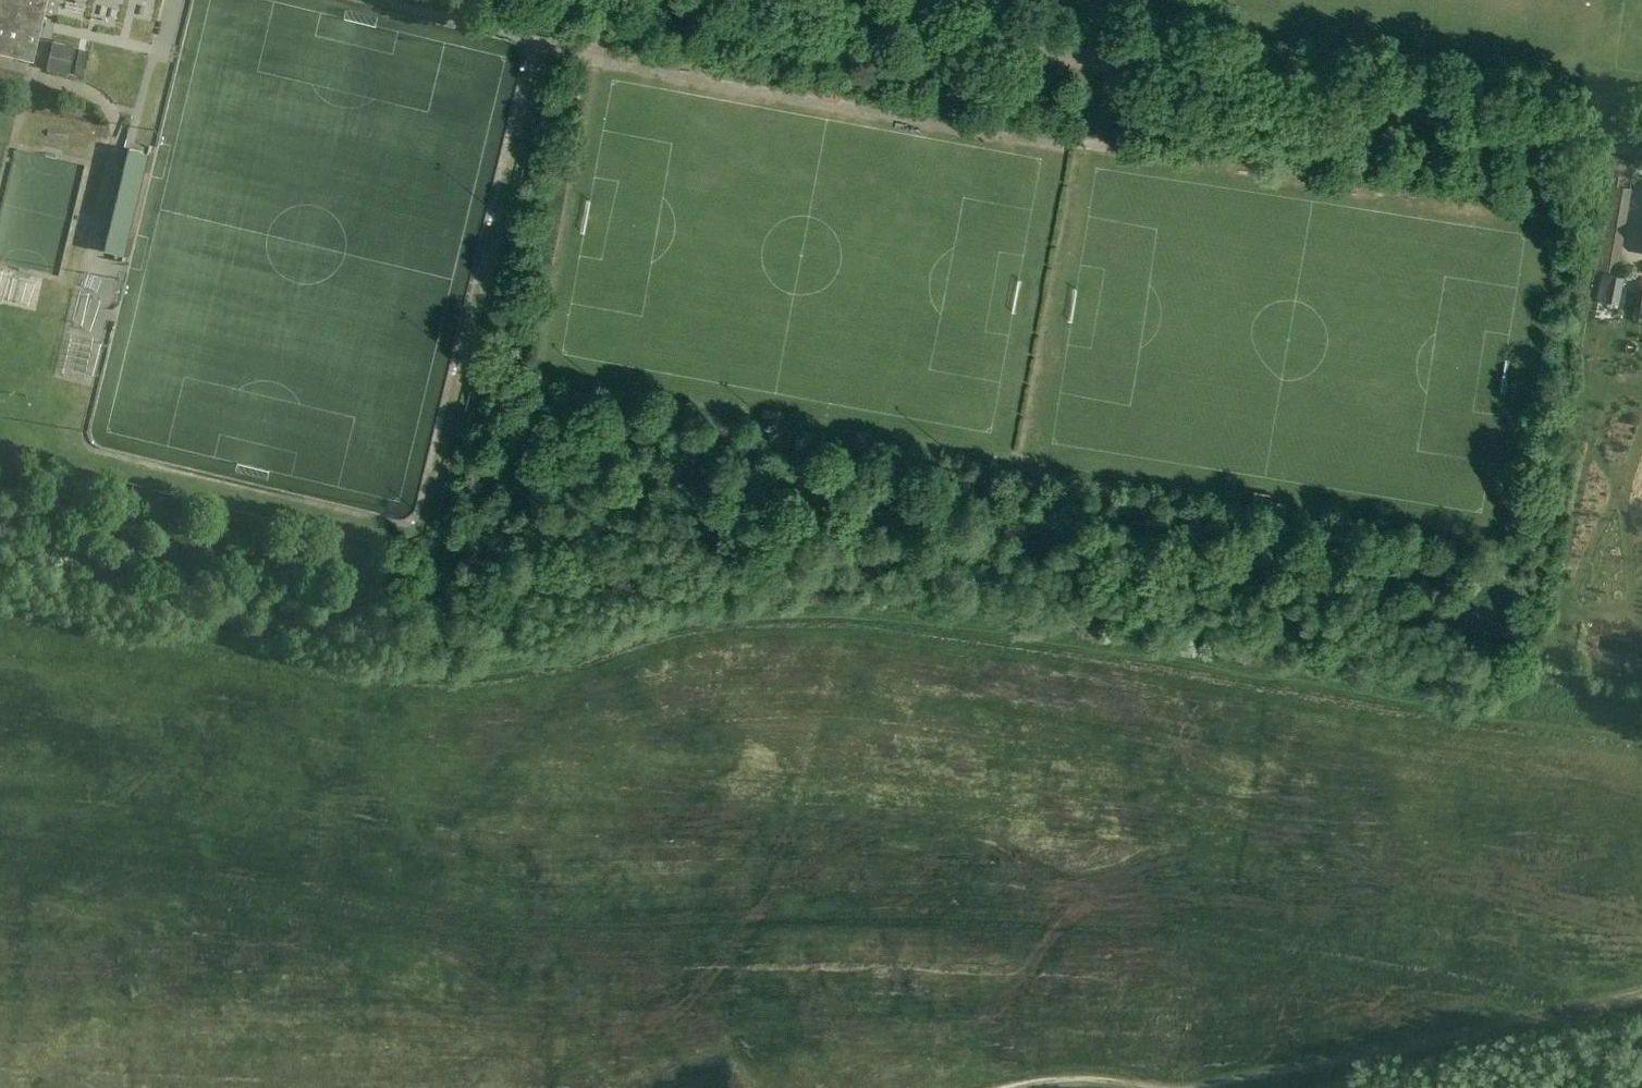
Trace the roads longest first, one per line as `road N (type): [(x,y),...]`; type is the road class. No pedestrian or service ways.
road 1 (unclassified): [(1641,149),(918,31),(806,0)]

